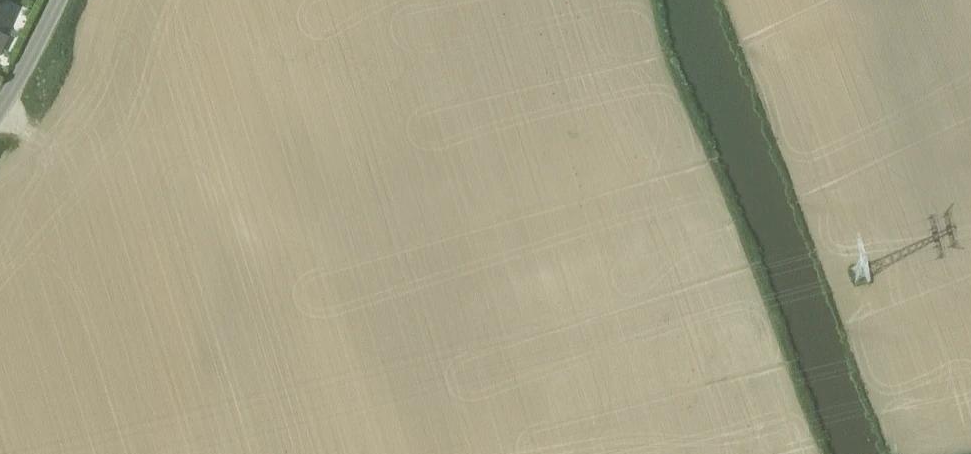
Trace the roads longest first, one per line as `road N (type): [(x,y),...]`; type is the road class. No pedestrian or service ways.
road 1 (unclassified): [(0,119),(58,0)]

